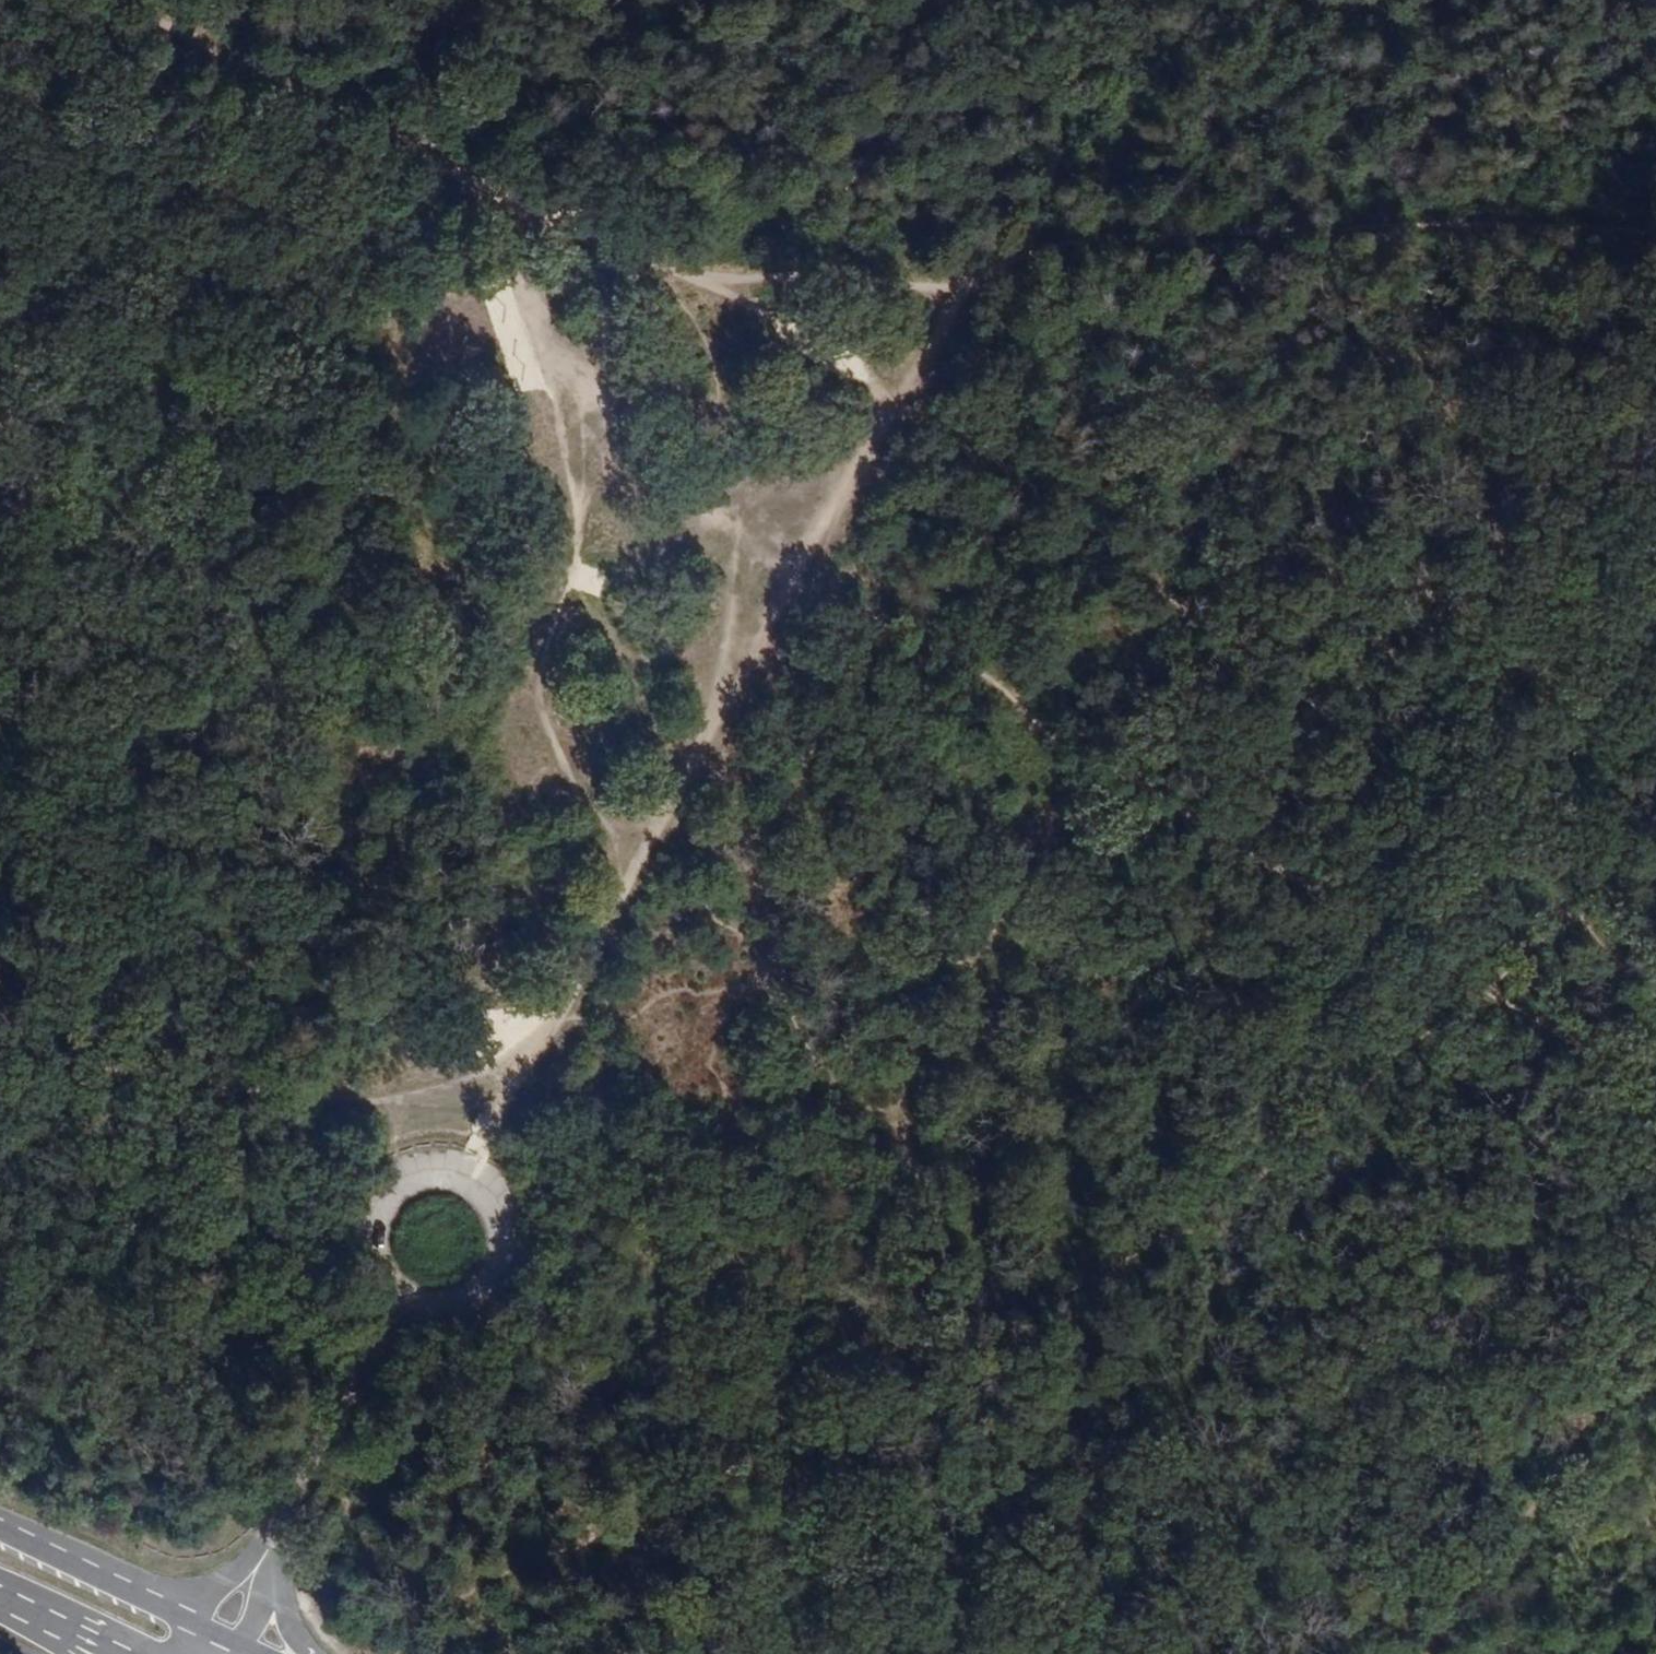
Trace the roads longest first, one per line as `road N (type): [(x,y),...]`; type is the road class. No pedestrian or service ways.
road 1 (secondary): [(200,1625),(0,1530)]
road 2 (secondary): [(0,1597),(116,1653)]

